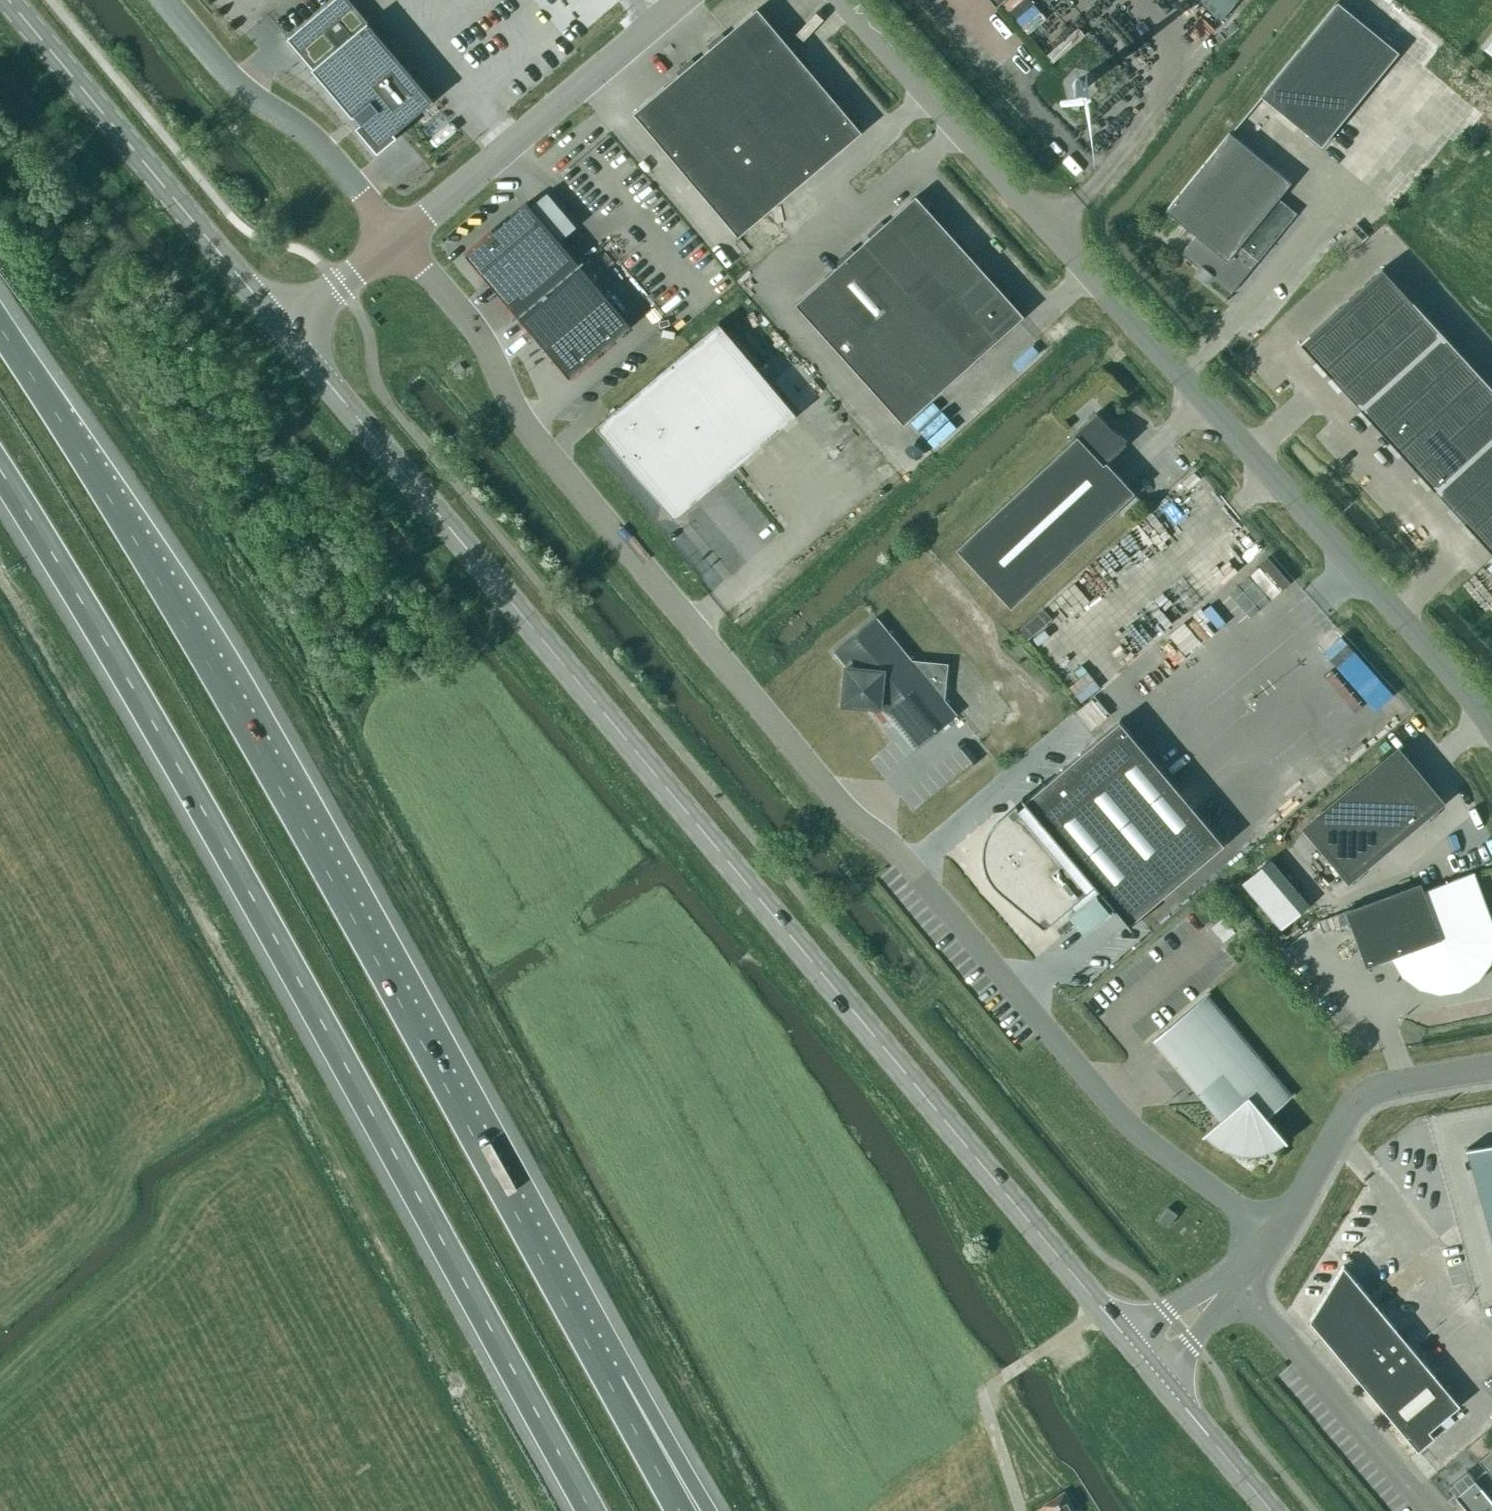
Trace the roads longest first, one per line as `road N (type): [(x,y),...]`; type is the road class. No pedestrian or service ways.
road 1 (unclassified): [(1277,1235),(1129,1128),(891,846),(859,825),(541,445),(508,400),(483,338),(399,243)]
road 2 (tertiary): [(1103,1311),(283,330)]
road 3 (motorway): [(608,1382),(261,758),(0,328)]
road 4 (motorway): [(0,477),(199,812),(590,1510)]
road 5 (unclassified): [(1491,729),(843,0)]
road 6 (tertiary): [(283,330),(7,0)]
road 7 (unclassified): [(685,0),(399,243)]
road 8 (unclassified): [(399,243),(310,133),(235,93),(163,0)]
road 9 (unclassified): [(1427,1510),(1235,1284)]
road 10 (unclassified): [(1277,1235),(1351,1112),(1377,1092),(1491,1070)]
road 11 (unclassified): [(1103,1311),(983,1394),(1022,1510)]
road 12 (tertiary): [(1270,1510),(1143,1358)]
road 13 (motorway): [(706,1510),(670,1453),(608,1382)]
road 14 (motorway): [(679,1510),(608,1382)]
road 15 (unclassified): [(399,243),(283,330)]

